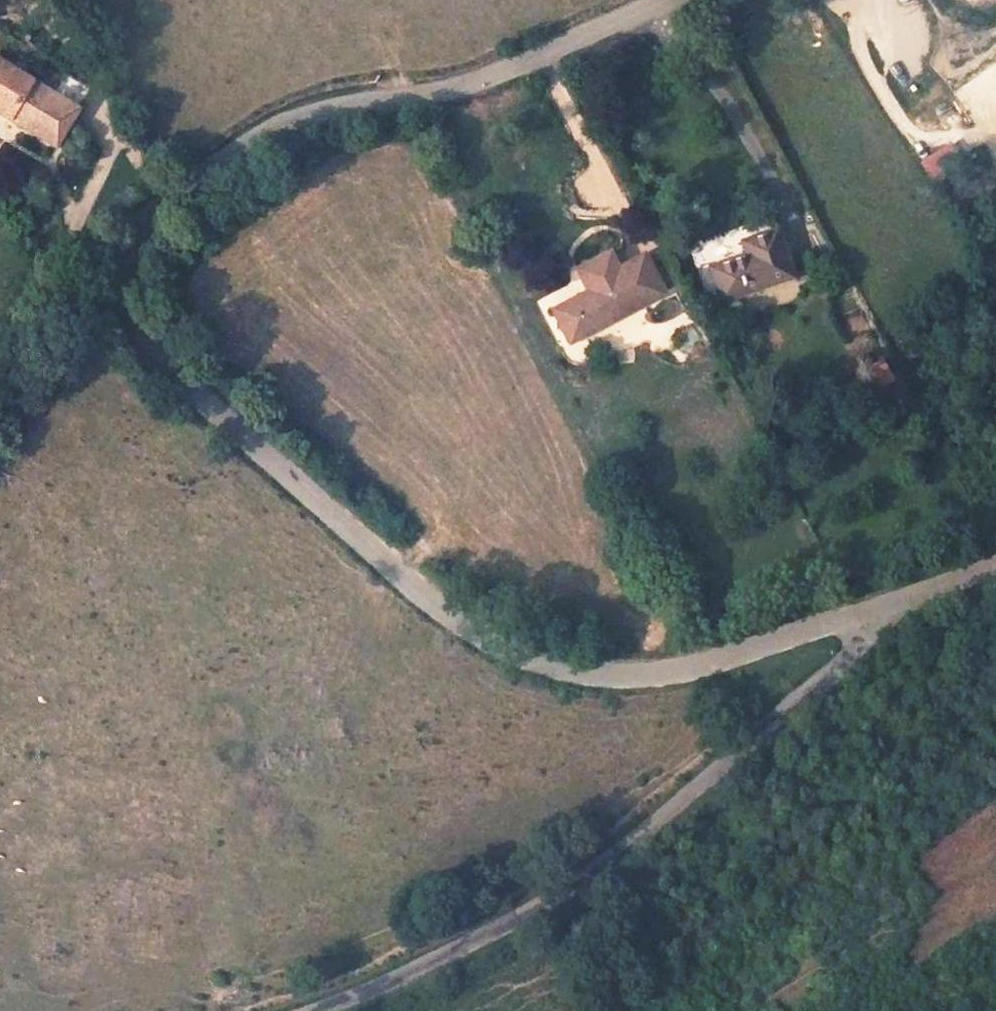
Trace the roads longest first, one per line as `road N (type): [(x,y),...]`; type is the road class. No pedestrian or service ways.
road 1 (tertiary): [(872,608),(744,657),(677,672),(611,678),(545,668),(489,642),(220,416),(160,359),(124,296),(127,256),(147,228),(266,144),(321,118),(461,85),(665,0)]
road 2 (unclassified): [(298,1010),(468,945),(590,870),(798,694),(872,608)]
road 3 (track): [(0,365),(86,288),(122,275)]
road 4 (tertiary): [(995,563),(872,608)]

